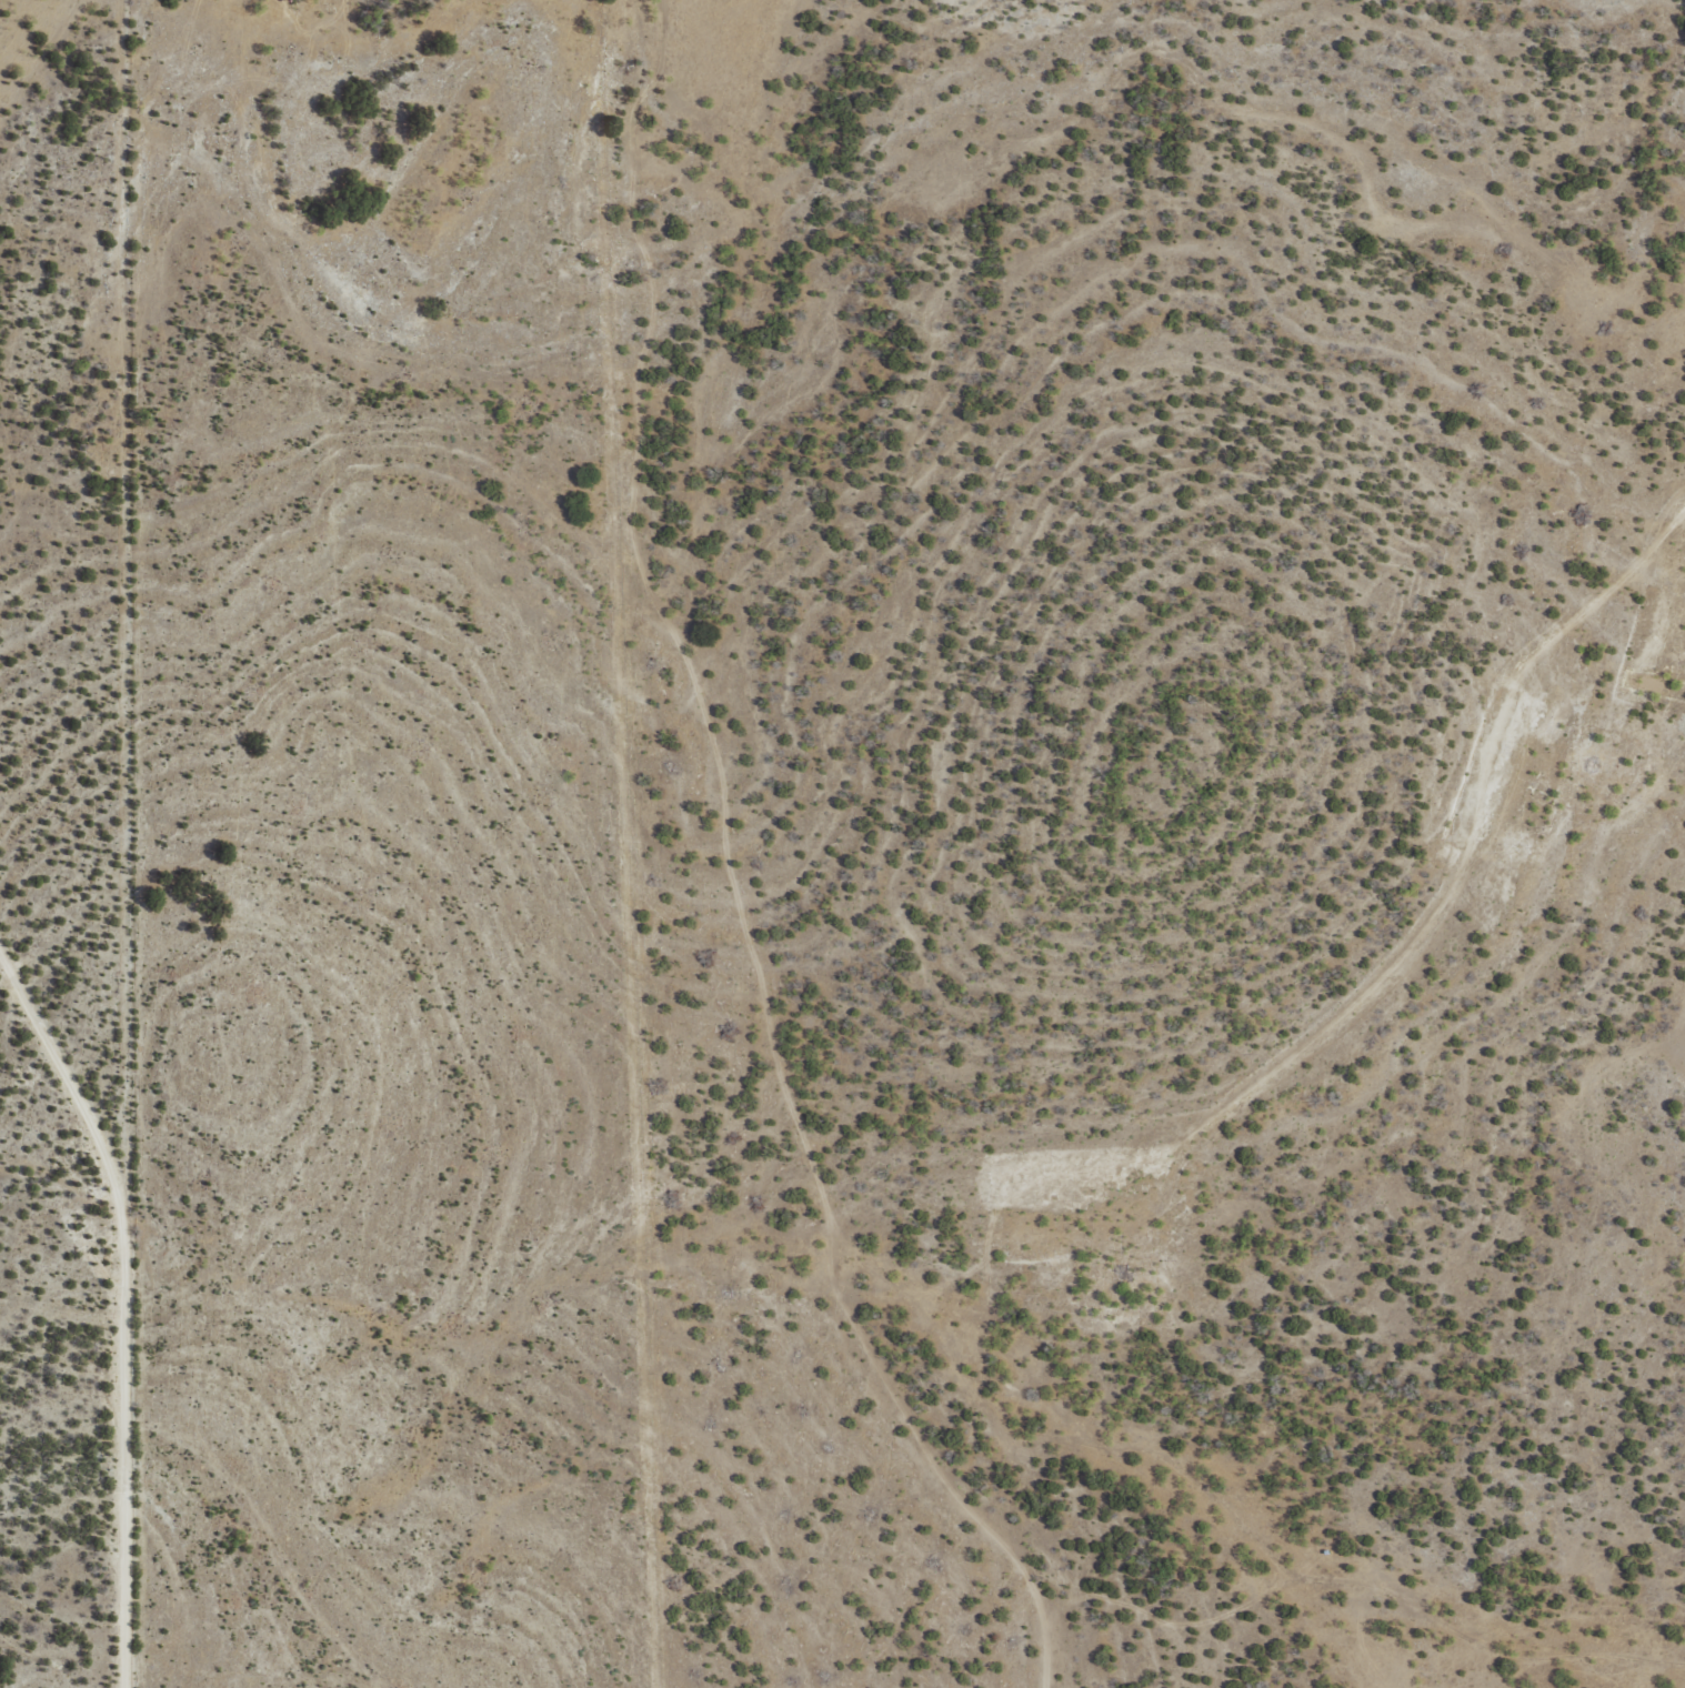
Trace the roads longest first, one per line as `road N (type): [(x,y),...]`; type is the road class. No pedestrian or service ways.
road 1 (track): [(0,1001),(86,1168),(89,1687)]

